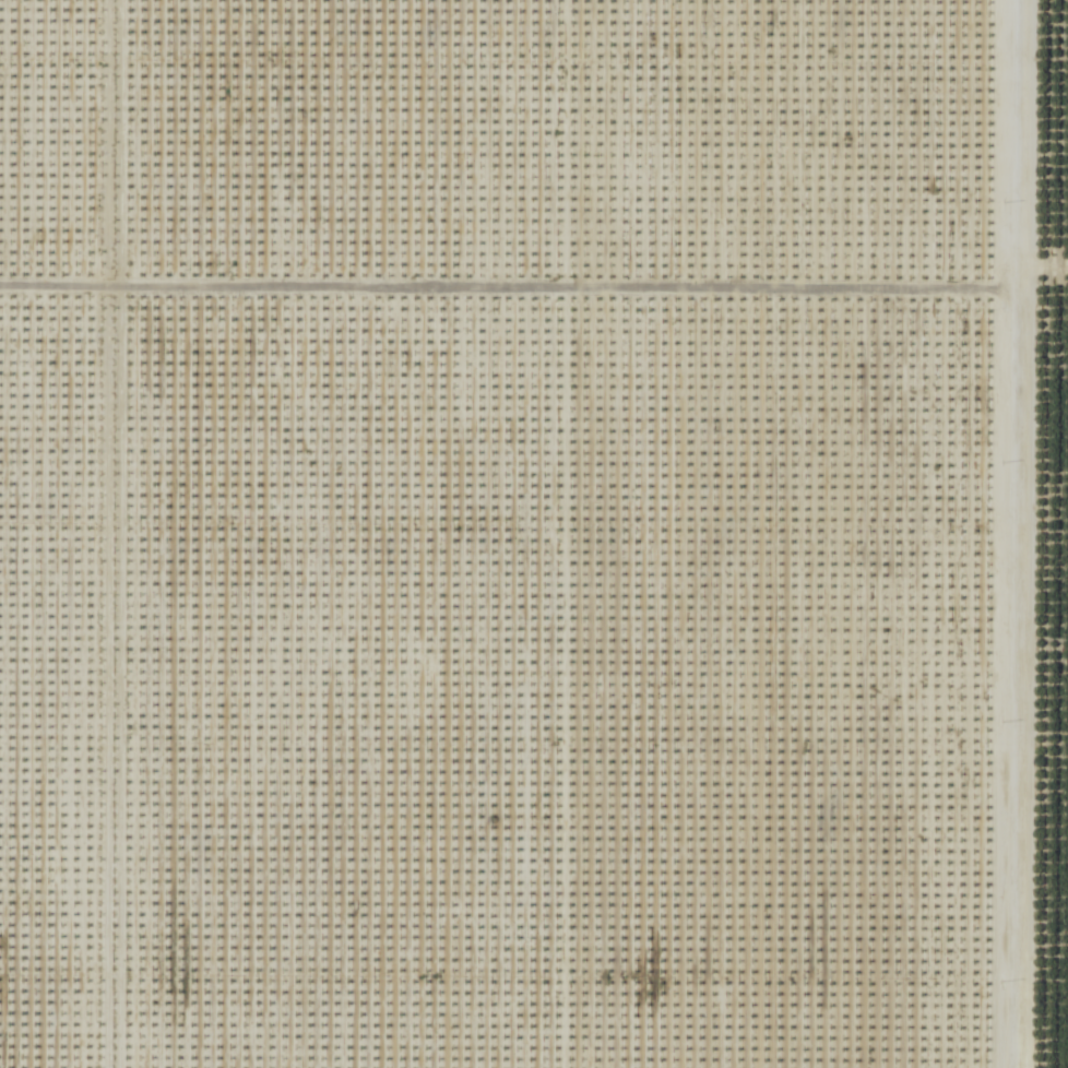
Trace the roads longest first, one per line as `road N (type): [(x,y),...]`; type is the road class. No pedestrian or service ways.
road 1 (track): [(1010,1067),(1008,0)]
road 2 (track): [(0,292),(1009,297)]

